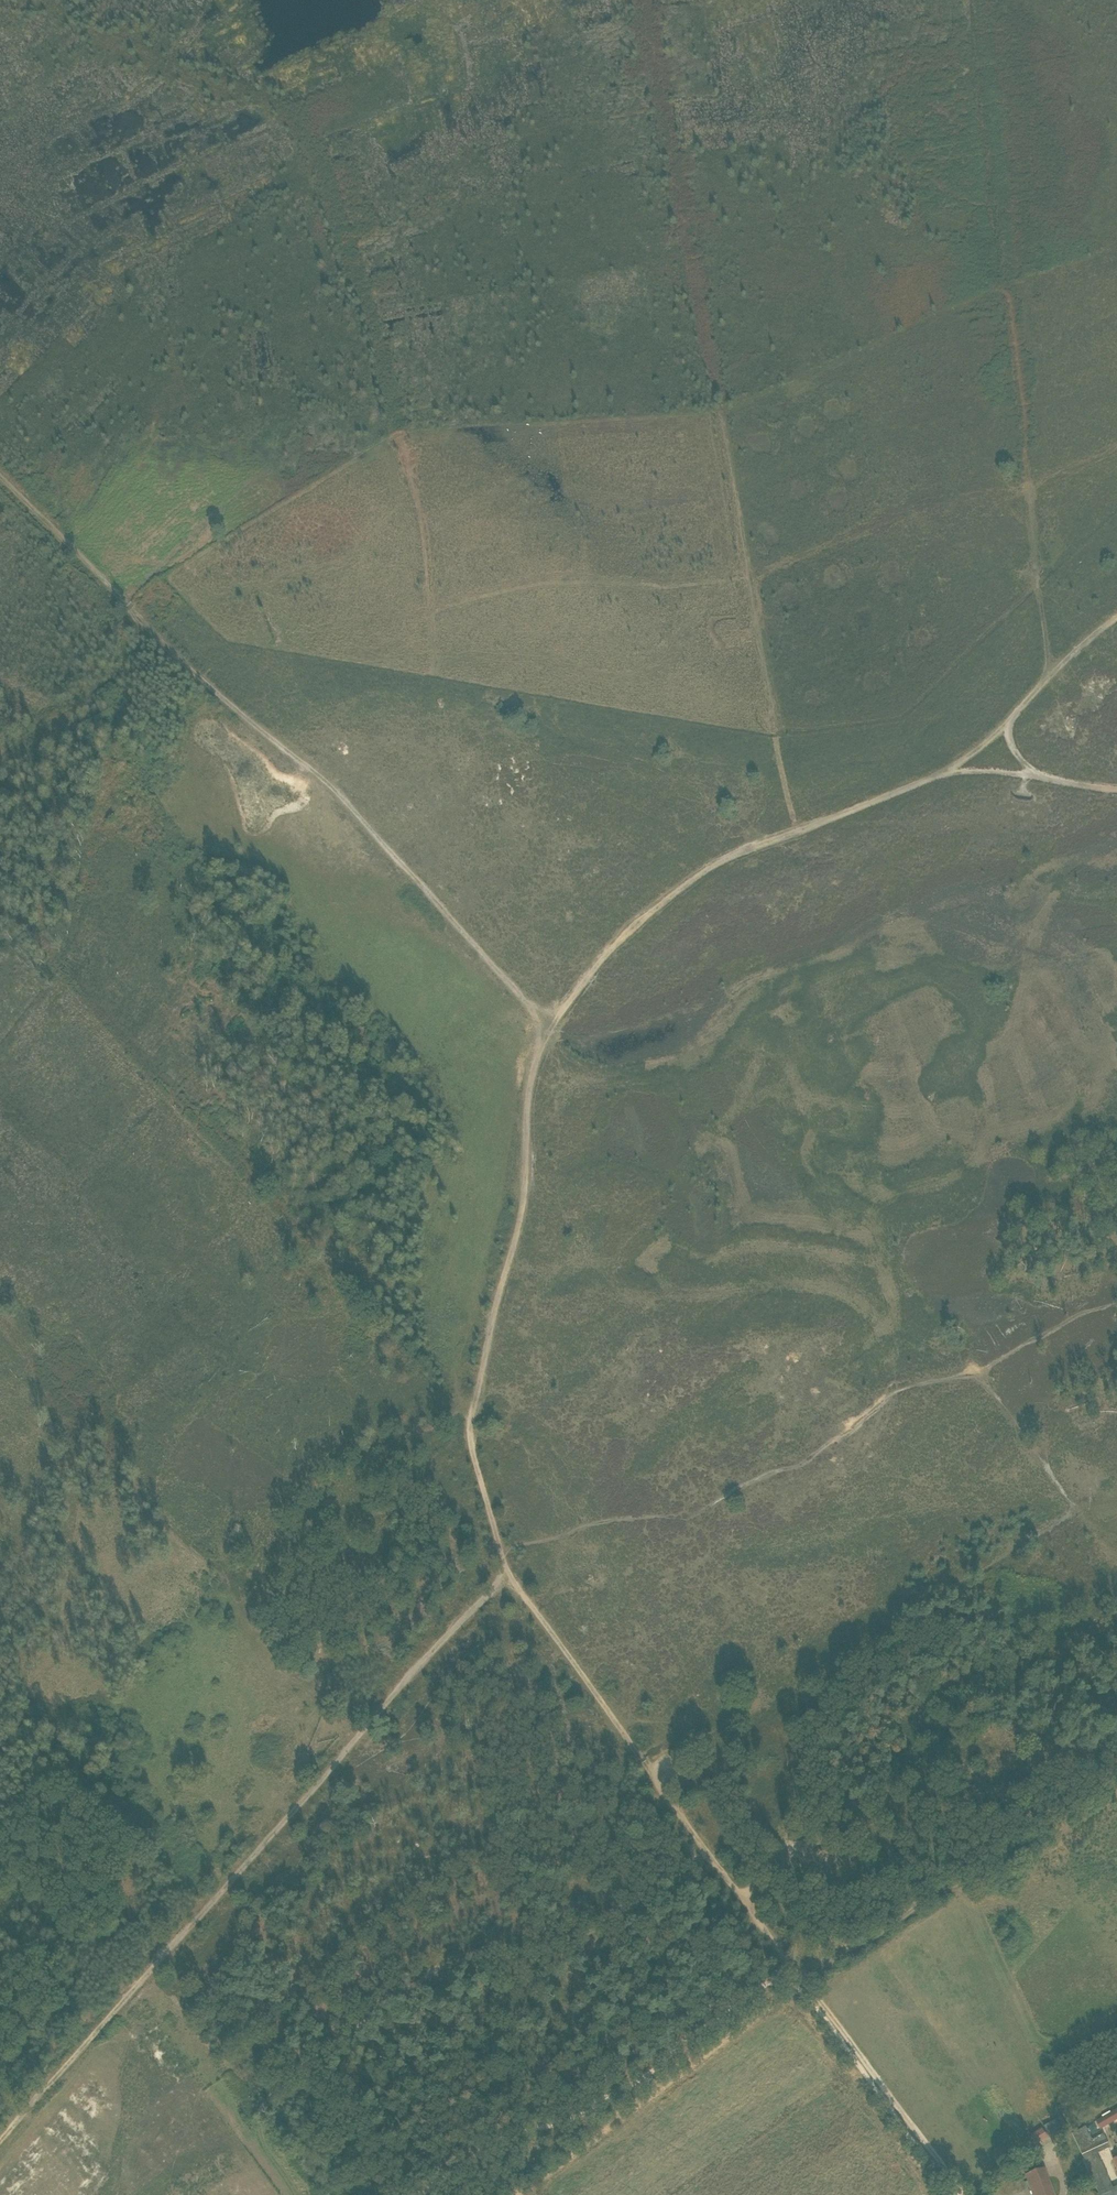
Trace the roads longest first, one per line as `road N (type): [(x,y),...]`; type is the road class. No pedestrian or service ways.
road 1 (track): [(712,866),(772,784),(780,741),(639,0)]
road 2 (track): [(435,707),(425,544),(364,295),(309,132),(290,109),(82,30),(48,0)]
road 3 (track): [(546,1023),(341,797),(173,654),(0,476)]
road 4 (track): [(0,2138),(504,1578)]
road 5 (track): [(1046,679),(975,0)]
road 6 (track): [(309,2194),(256,2127),(270,2086),(426,1950),(570,1928),(695,1836)]
road 7 (track): [(504,1578),(471,1419),(523,1204),(527,1107),(546,1023)]
road 8 (track): [(942,774),(712,866),(631,929),(546,1023)]
road 9 (track): [(504,1578),(695,1836)]
road 10 (track): [(799,1978),(959,2194)]
road 11 (track): [(695,1836),(799,1978)]
road 12 (track): [(1116,617),(1007,725)]

